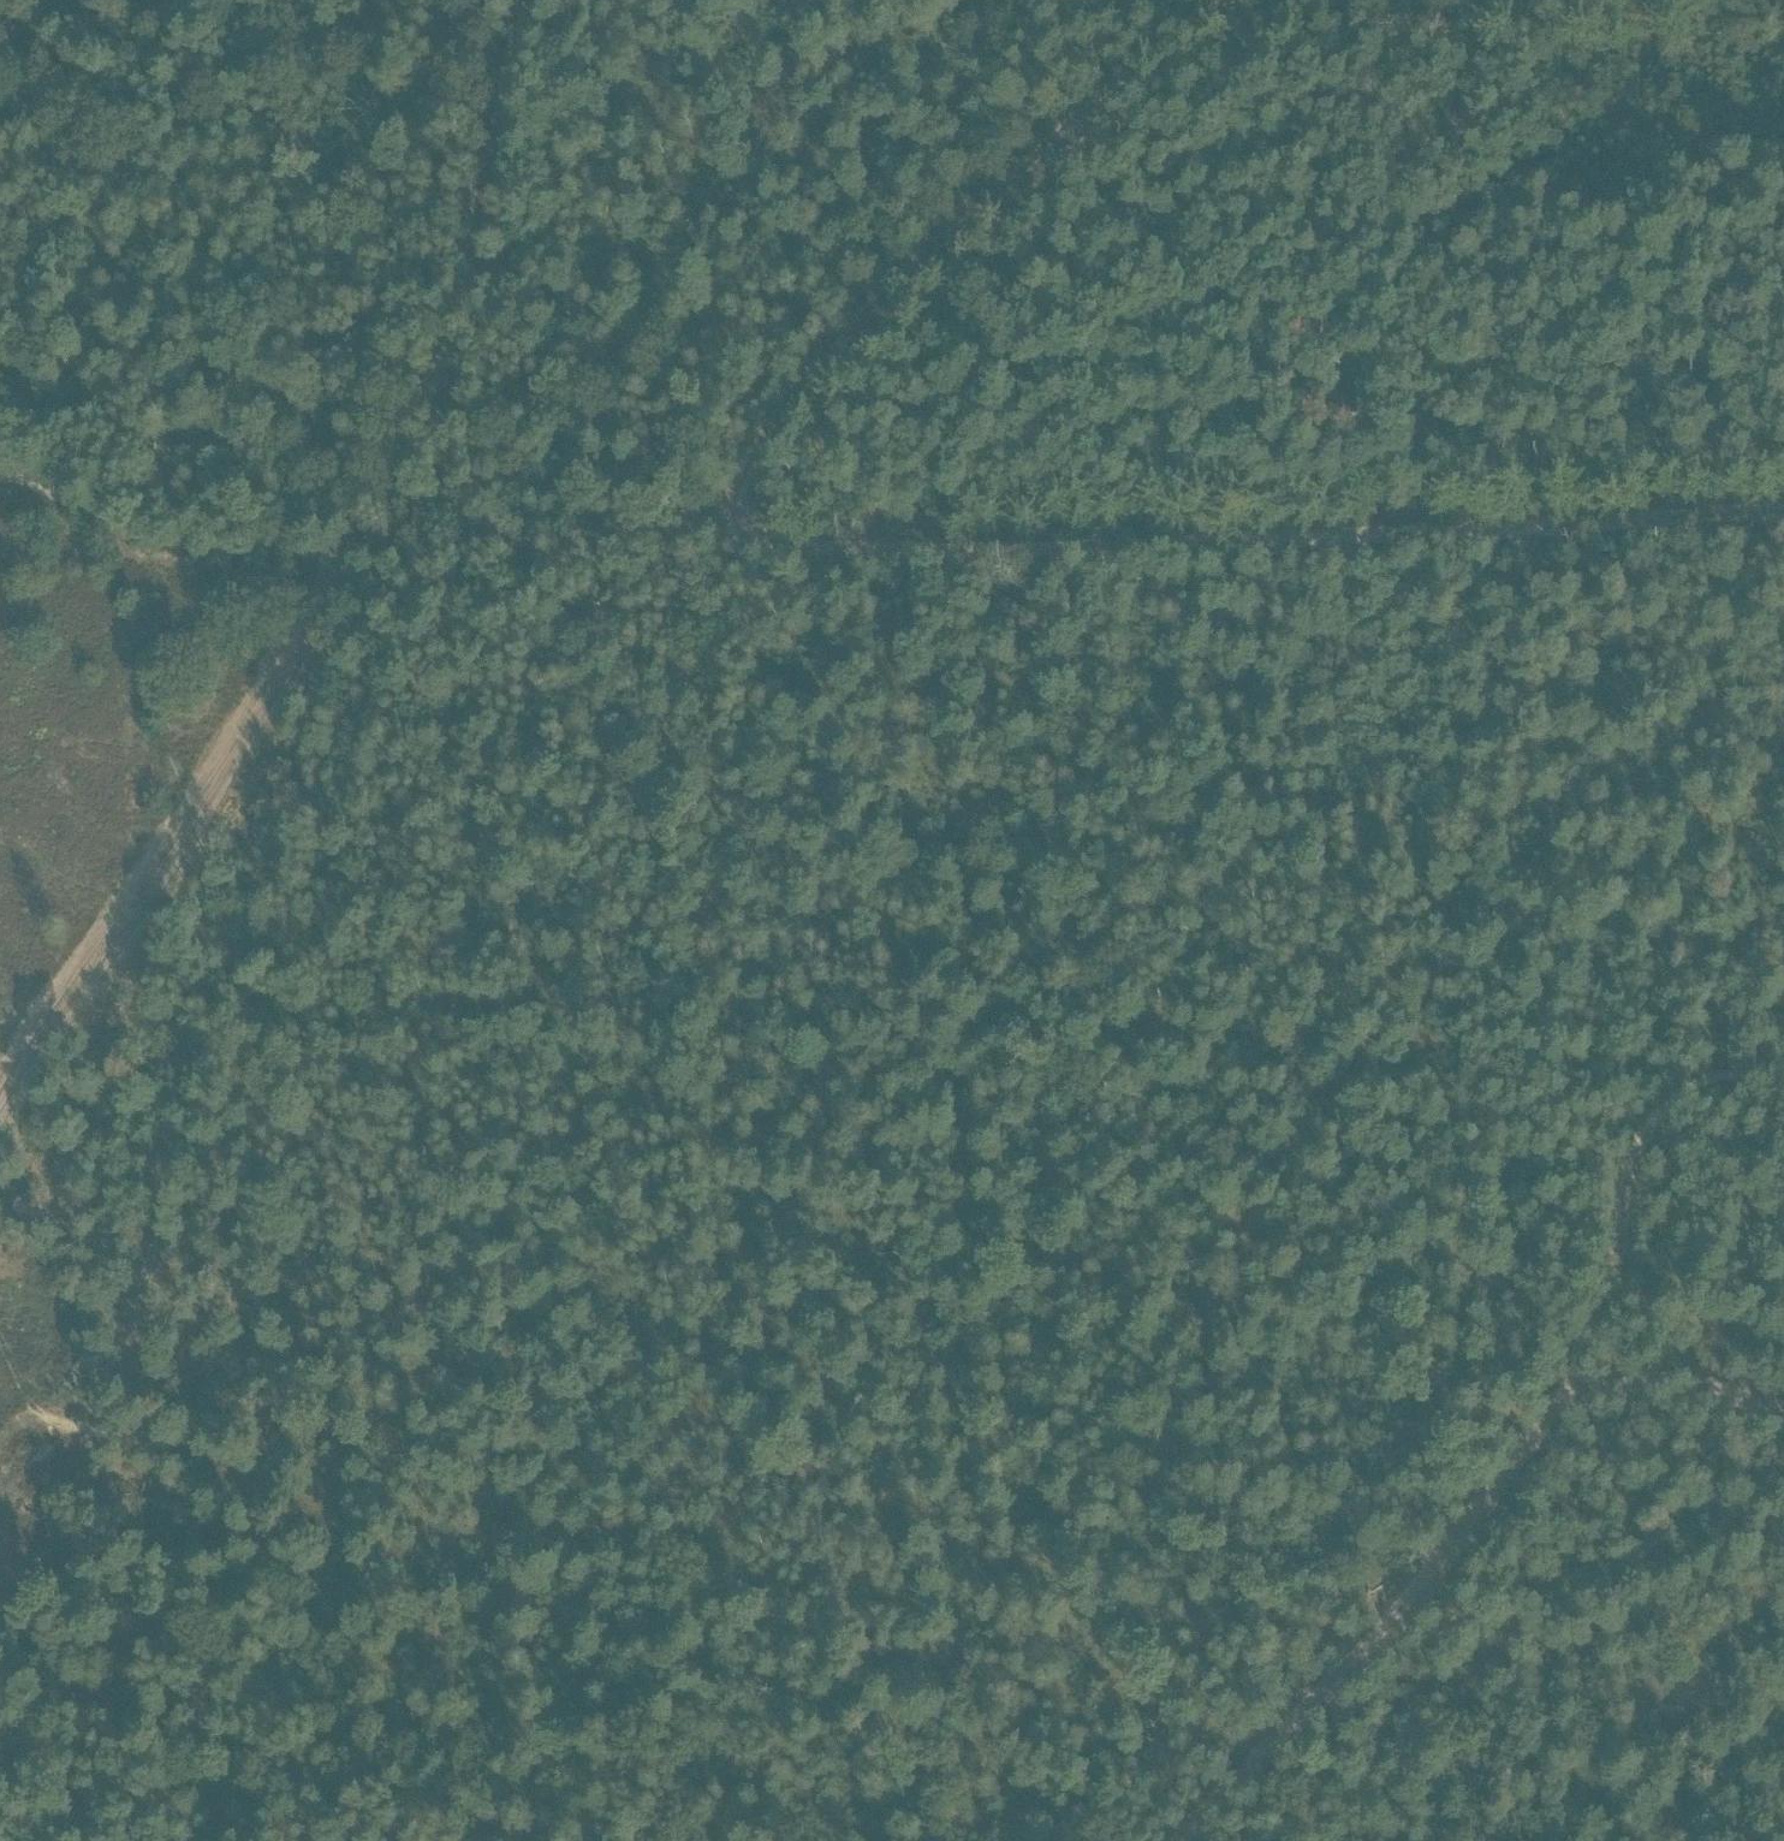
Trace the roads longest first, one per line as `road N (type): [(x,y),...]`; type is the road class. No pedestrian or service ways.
road 1 (track): [(1783,517),(1640,507),(639,543),(349,538),(0,1086)]
road 2 (track): [(1175,1840),(1380,1648),(1470,1503),(1588,1380),(1615,1326),(1628,1199),(1675,1112),(1783,1079)]
road 3 (track): [(349,538),(510,34),(528,0)]
road 4 (track): [(1640,507),(1631,0)]

